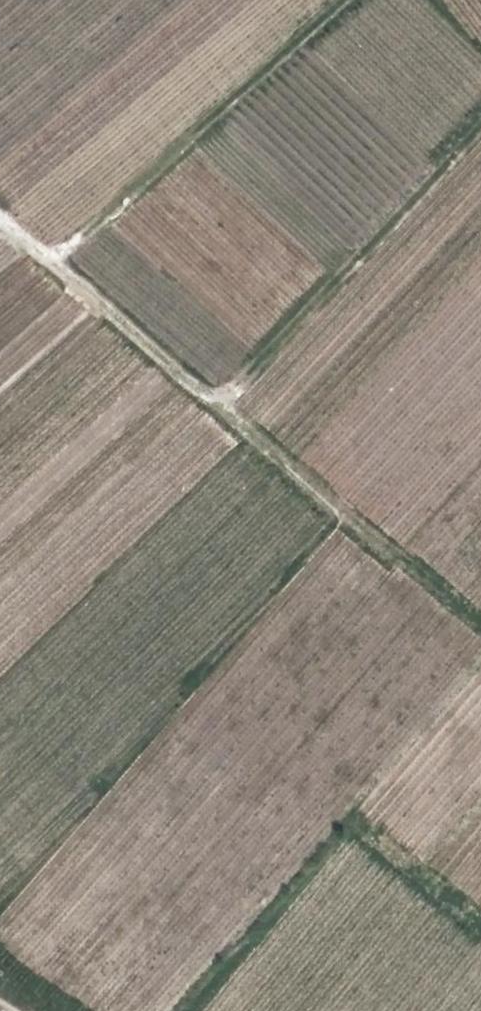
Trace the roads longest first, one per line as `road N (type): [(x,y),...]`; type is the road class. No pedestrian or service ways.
road 1 (track): [(0,219),(391,559)]

